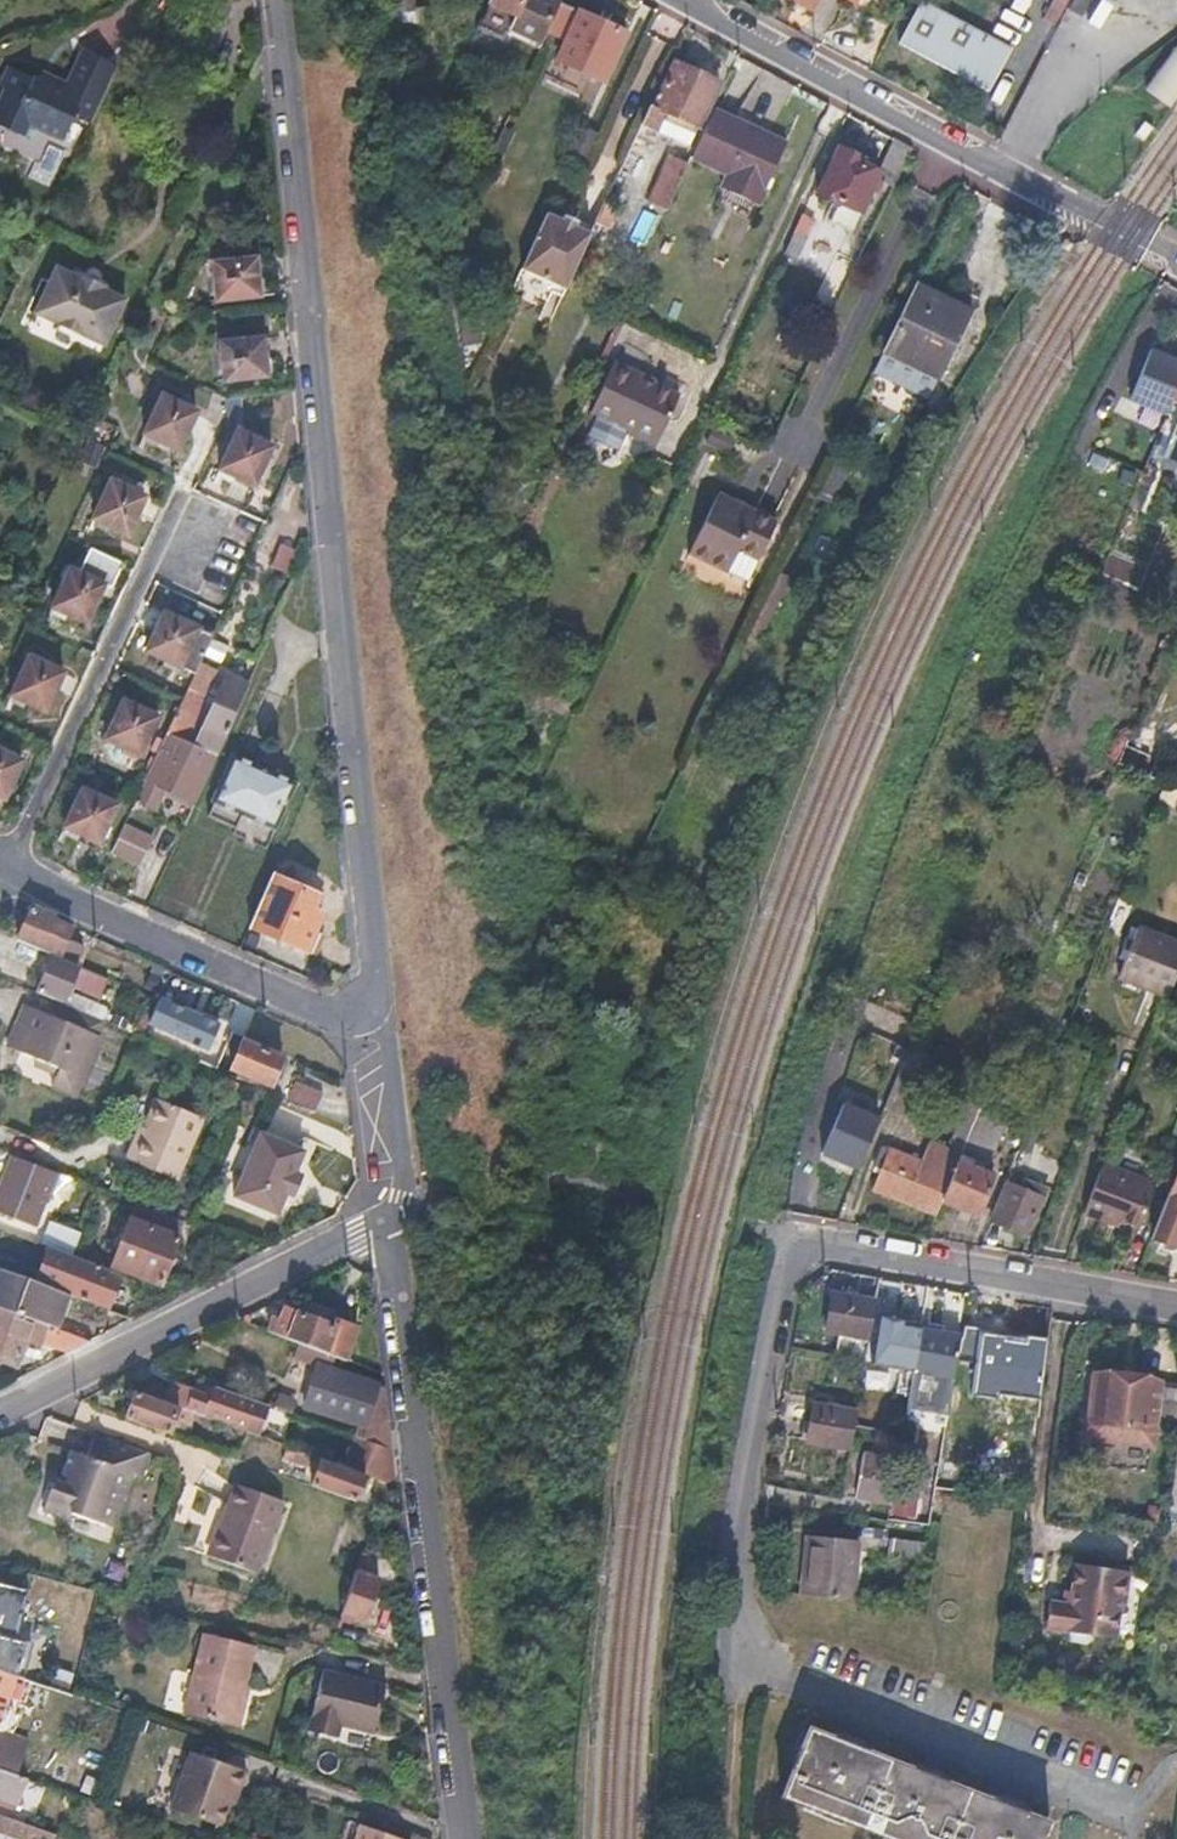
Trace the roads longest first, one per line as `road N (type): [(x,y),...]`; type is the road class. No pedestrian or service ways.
road 1 (residential): [(379,1013),(277,0)]
road 2 (residential): [(462,1838),(388,1221)]
road 3 (residential): [(8,865),(166,532),(230,560)]
road 4 (residential): [(0,1412),(388,1221)]
road 5 (residential): [(799,1238),(734,1661)]
road 6 (residential): [(379,1013),(327,1012),(37,886),(8,865)]
road 7 (residential): [(799,1238),(1176,1307)]
road 8 (residential): [(1015,175),(968,160),(684,0)]
road 9 (residential): [(1176,10),(1100,56),(1039,121),(1015,175)]
road 10 (residential): [(388,1221),(400,1195),(379,1013)]
road 11 (residential): [(1176,259),(1015,175)]
road 12 (track): [(734,1661),(725,1838)]

